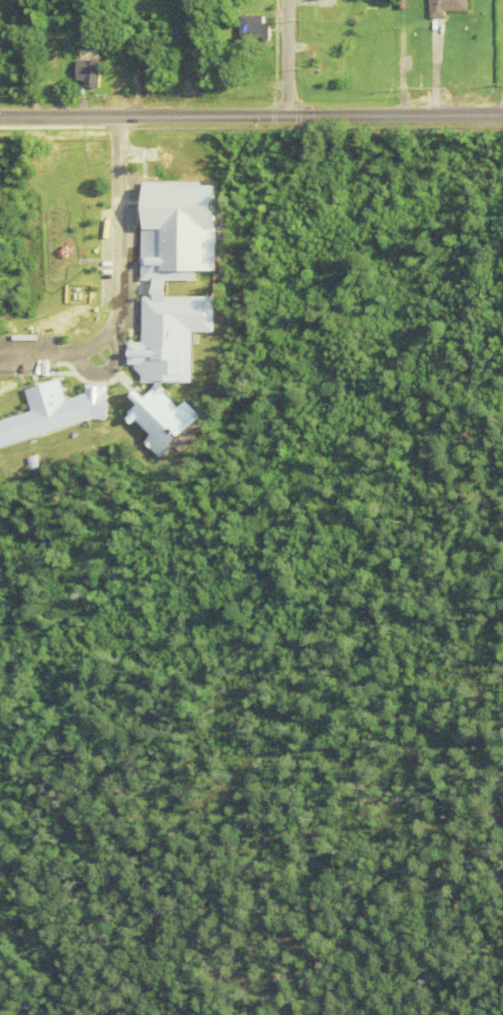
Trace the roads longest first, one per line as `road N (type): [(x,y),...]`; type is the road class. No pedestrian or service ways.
road 1 (tertiary): [(0,118),(502,112)]

